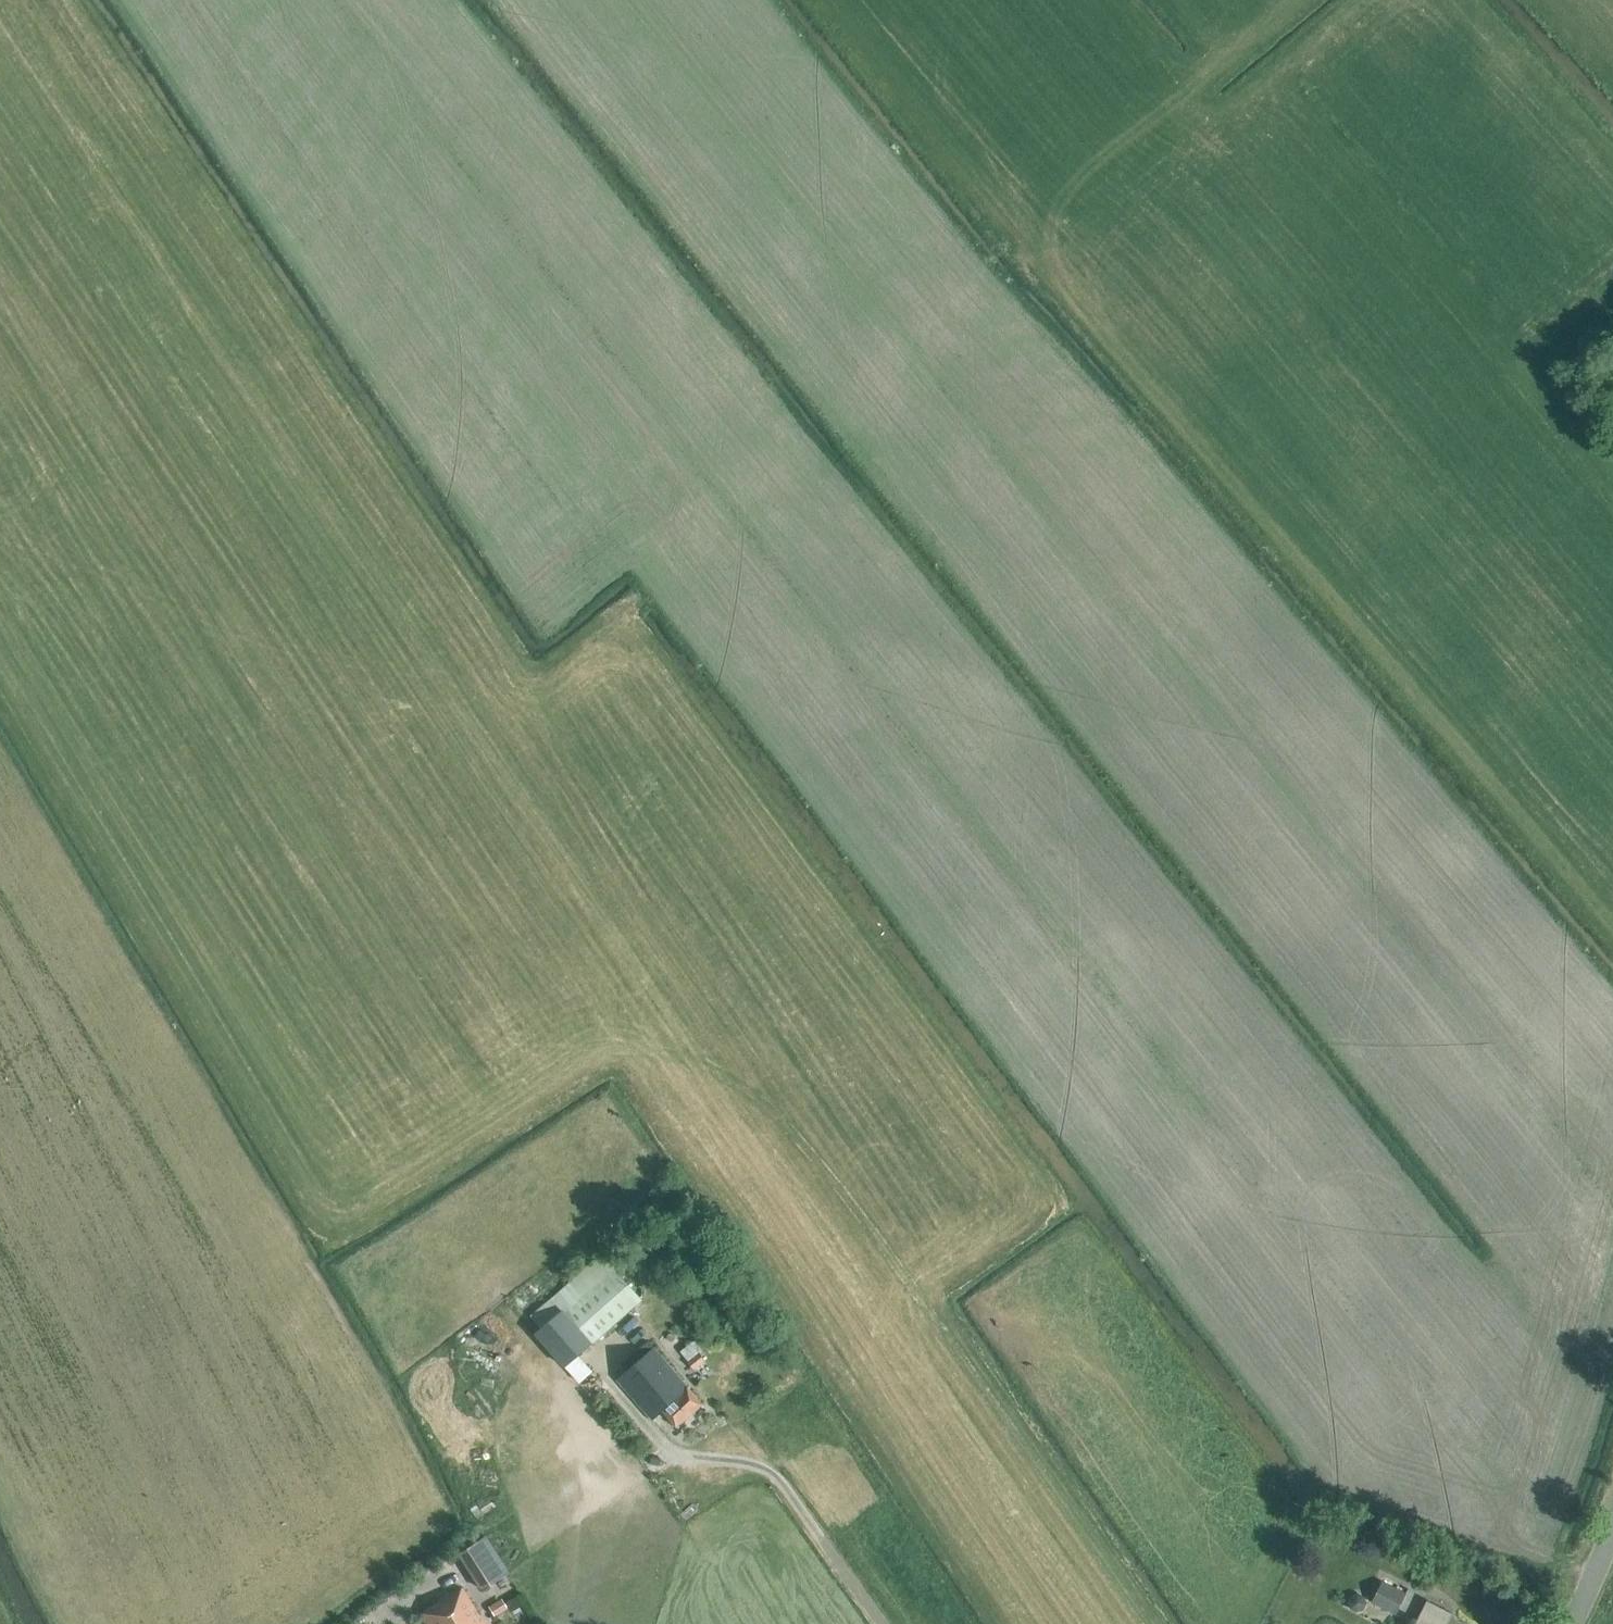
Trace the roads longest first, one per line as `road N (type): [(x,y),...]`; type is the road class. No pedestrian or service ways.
road 1 (track): [(878,1623),(768,1470),(671,1453),(648,1428)]

